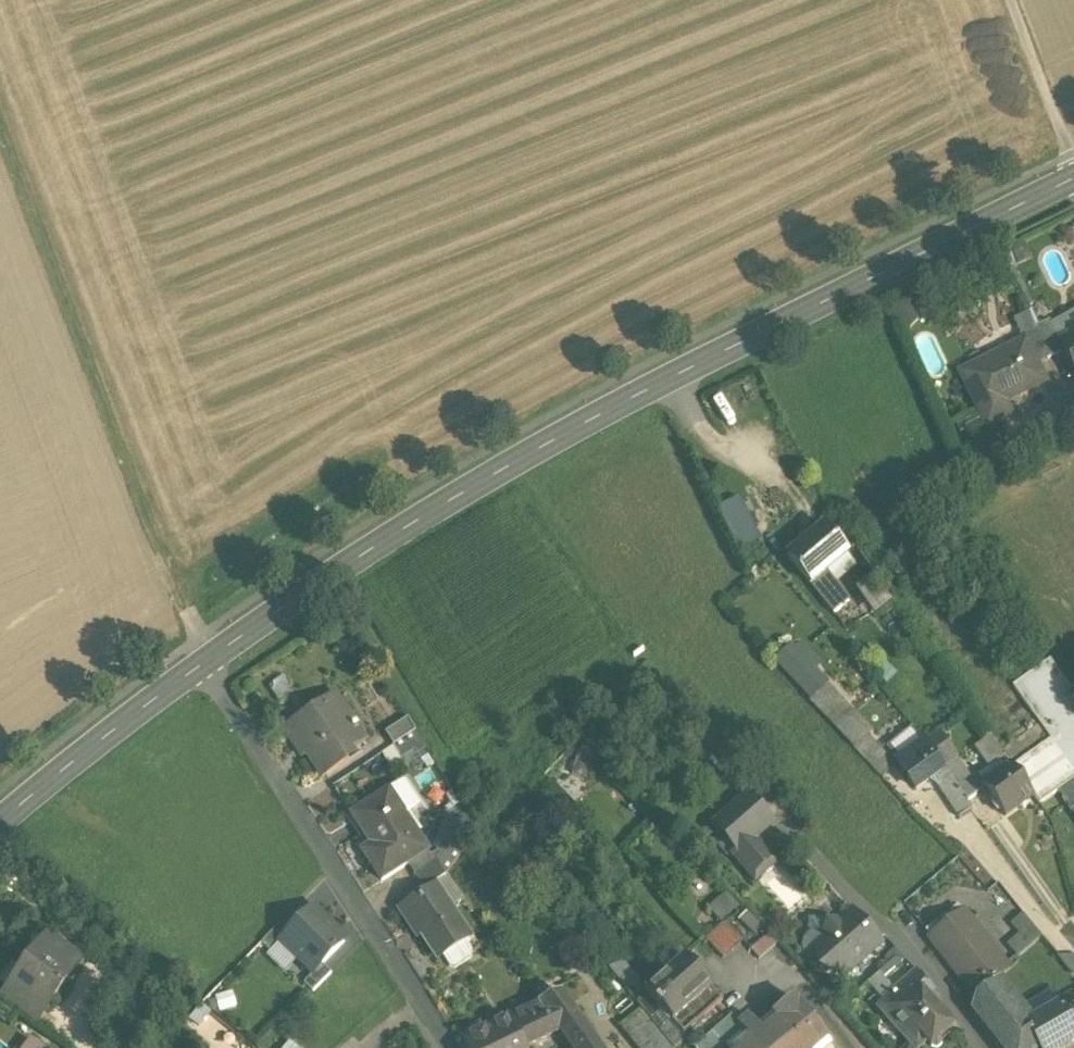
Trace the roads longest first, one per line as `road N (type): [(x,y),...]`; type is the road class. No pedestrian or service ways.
road 1 (secondary): [(1073,179),(489,480),(203,663)]
road 2 (track): [(0,116),(203,663)]
road 3 (residential): [(203,663),(452,1047)]
road 4 (secondary): [(203,663),(0,826)]
road 5 (track): [(1012,0),(1073,164)]

